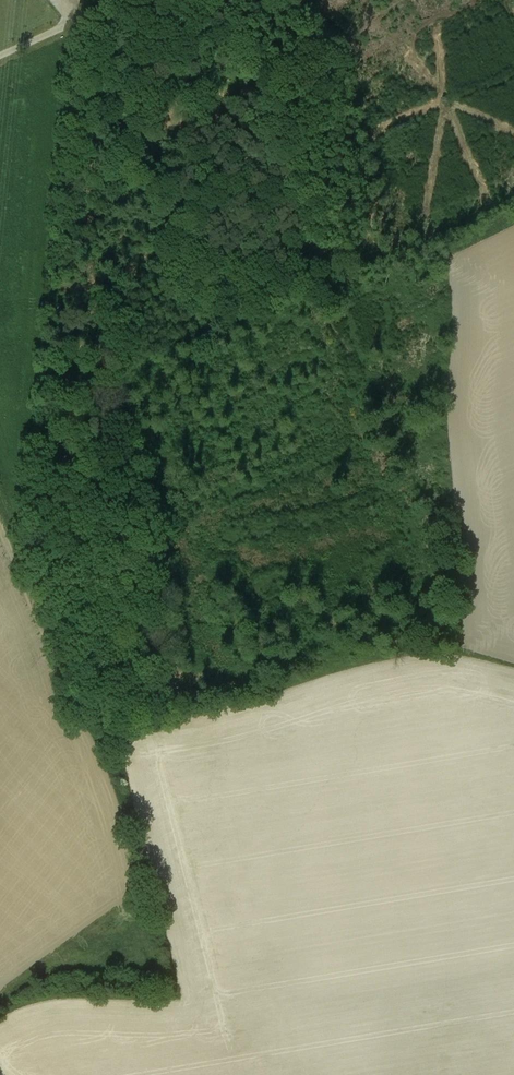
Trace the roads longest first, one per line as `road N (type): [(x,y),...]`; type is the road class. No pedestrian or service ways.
road 1 (track): [(0,530),(75,727)]

